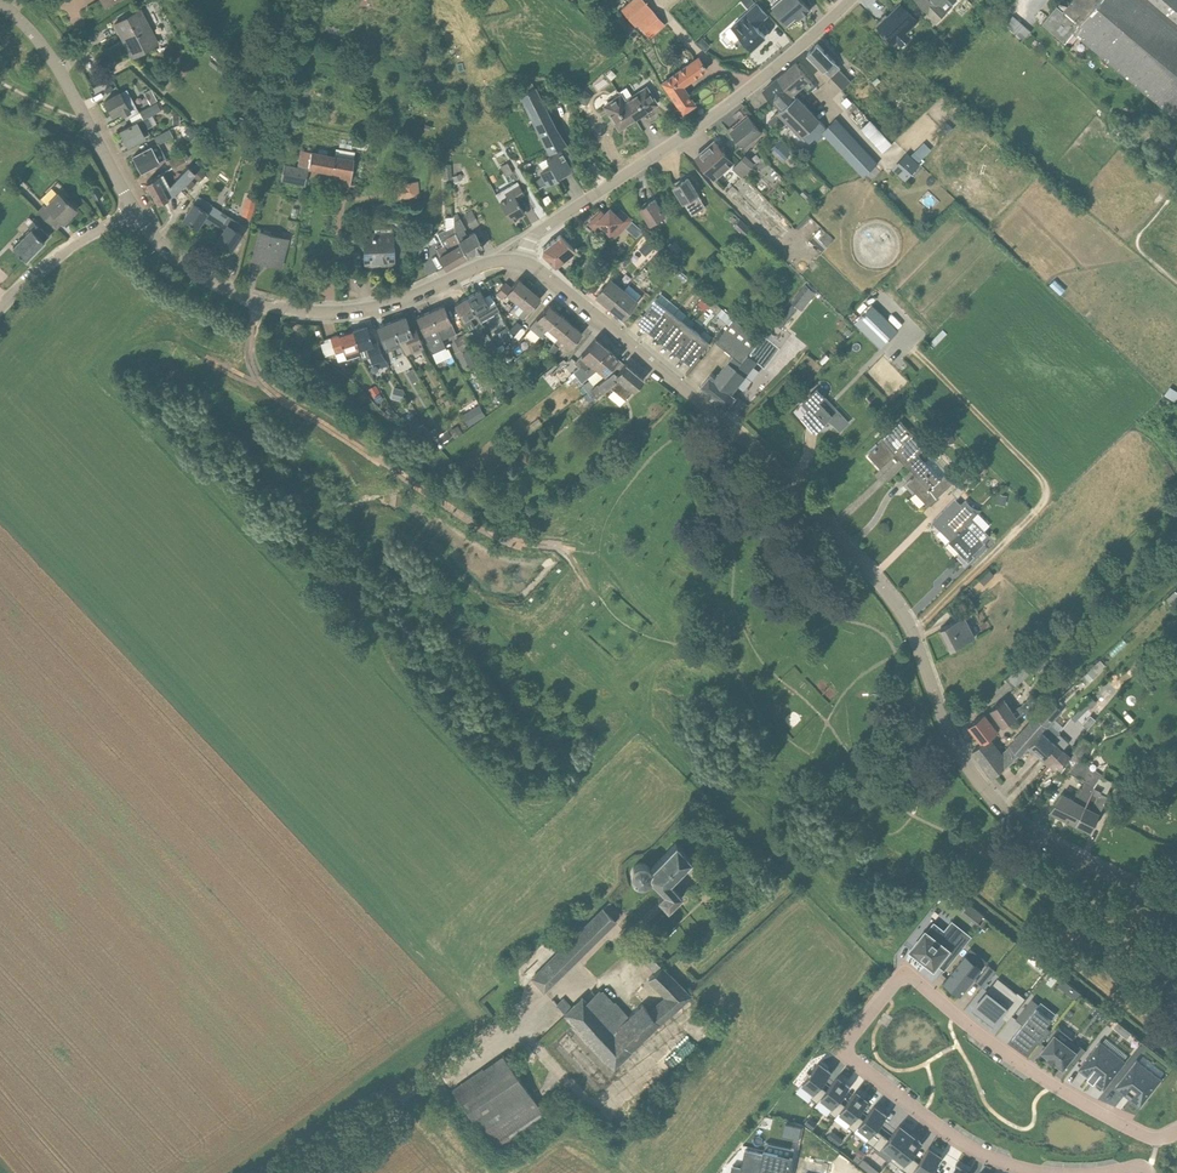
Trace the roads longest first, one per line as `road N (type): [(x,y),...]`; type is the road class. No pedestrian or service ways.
road 1 (unclassified): [(1176,908),(1056,849),(1010,817),(958,751),(913,633),(873,576),(732,431),(521,262)]
road 2 (residential): [(1041,1172),(952,1137),(850,1057),(853,1033),(895,984),(919,983),(1026,1071),(1156,1139)]
road 3 (unclassified): [(521,262),(481,265),(381,306),(309,312),(210,280),(167,251),(135,212)]
road 4 (unclassified): [(521,262),(537,233),(720,110),(850,0)]
road 5 (unclassified): [(135,212),(61,72),(29,31)]
road 6 (unclassified): [(0,311),(67,249),(135,212)]

